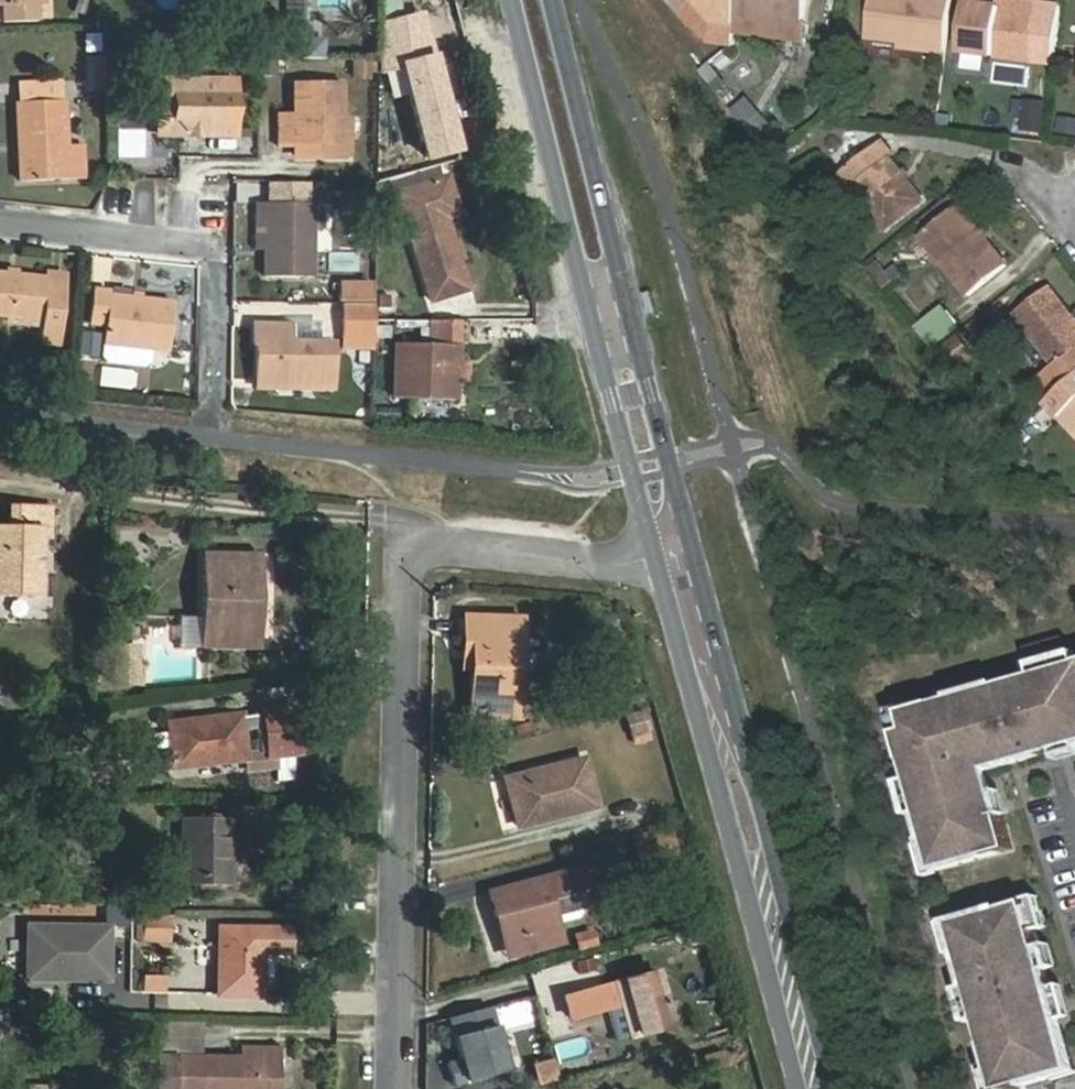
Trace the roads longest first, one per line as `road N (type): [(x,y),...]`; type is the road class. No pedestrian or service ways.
road 1 (residential): [(675,552),(614,566),(456,542),(434,548),(409,577),(395,1088)]
road 2 (primary): [(675,552),(531,0)]
road 3 (primary): [(834,1088),(751,772),(695,625)]
road 4 (primary): [(695,625),(716,780),(799,1088)]
road 5 (residential): [(0,222),(218,253)]

